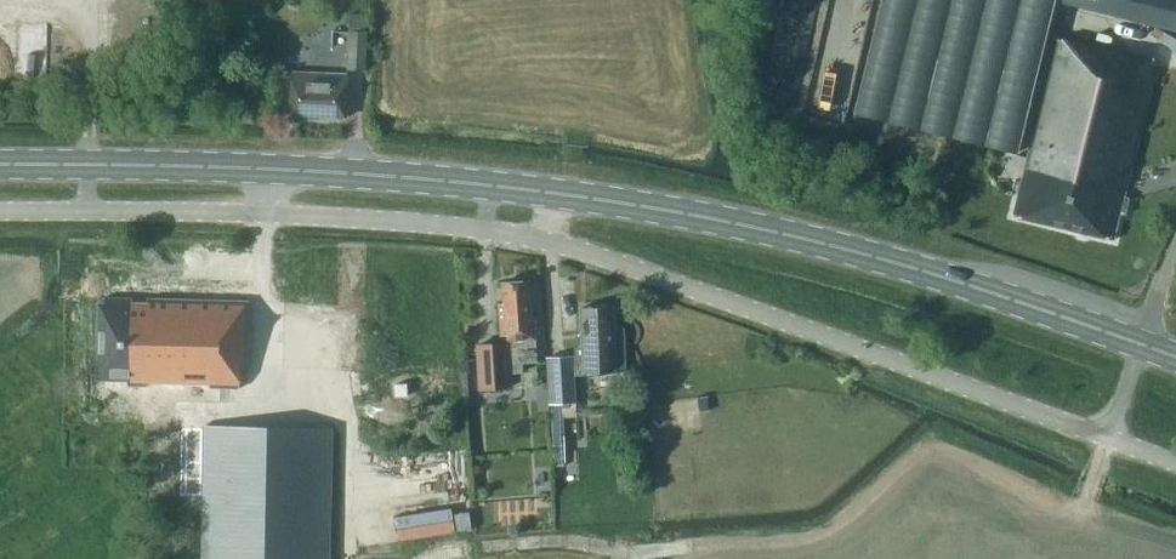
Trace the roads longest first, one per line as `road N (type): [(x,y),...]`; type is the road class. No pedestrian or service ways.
road 1 (unclassified): [(1175,463),(654,273),(529,239),(387,221),(0,212)]
road 2 (primary): [(1175,356),(915,270),(659,209),(354,172),(0,164)]

